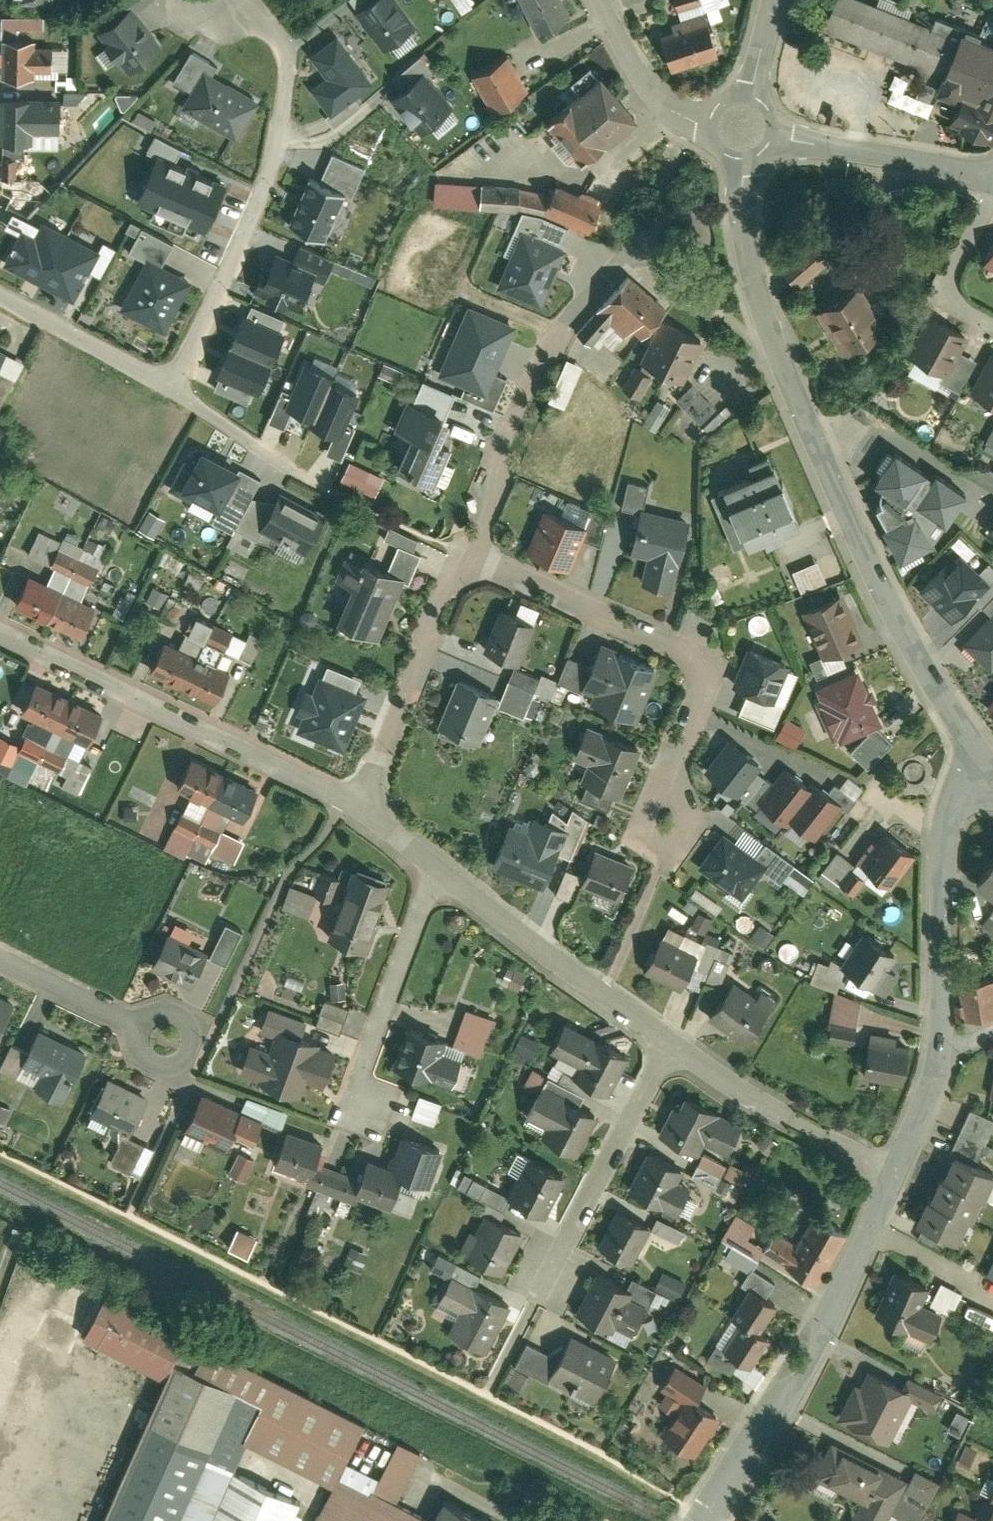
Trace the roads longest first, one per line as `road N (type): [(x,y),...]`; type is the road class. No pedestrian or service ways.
road 1 (tertiary): [(984,761),(905,622),(775,329),(741,126)]
road 2 (residential): [(466,555),(714,662),(674,768),(666,819)]
road 3 (residential): [(172,385),(278,158),(291,89),(276,32),(227,7)]
road 4 (residential): [(984,761),(953,800),(941,838),(942,1054),(897,1172)]
road 5 (unclassified): [(366,803),(0,628)]
road 6 (residential): [(897,1172),(781,1403),(706,1520)]
road 7 (unclassified): [(672,1048),(442,870)]
road 8 (residential): [(366,803),(466,555)]
road 9 (unclassified): [(672,1048),(547,1279)]
road 10 (unclassified): [(442,870),(360,1077),(365,1112)]
road 11 (unclassified): [(897,1172),(672,1048)]
road 12 (residential): [(741,126),(992,177)]
road 13 (residential): [(466,555),(564,320)]
road 14 (unclassified): [(0,957),(208,1055)]
road 15 (unclassified): [(741,126),(693,119),(652,90),(600,0)]
road 16 (residential): [(172,385),(195,408),(333,493)]
road 17 (residential): [(172,385),(0,294)]
road 18 (residential): [(992,325),(955,304),(951,289),(954,268),(992,196)]
road 19 (tertiary): [(776,0),(741,126)]
road 20 (unclassified): [(564,320),(612,271),(665,240)]

